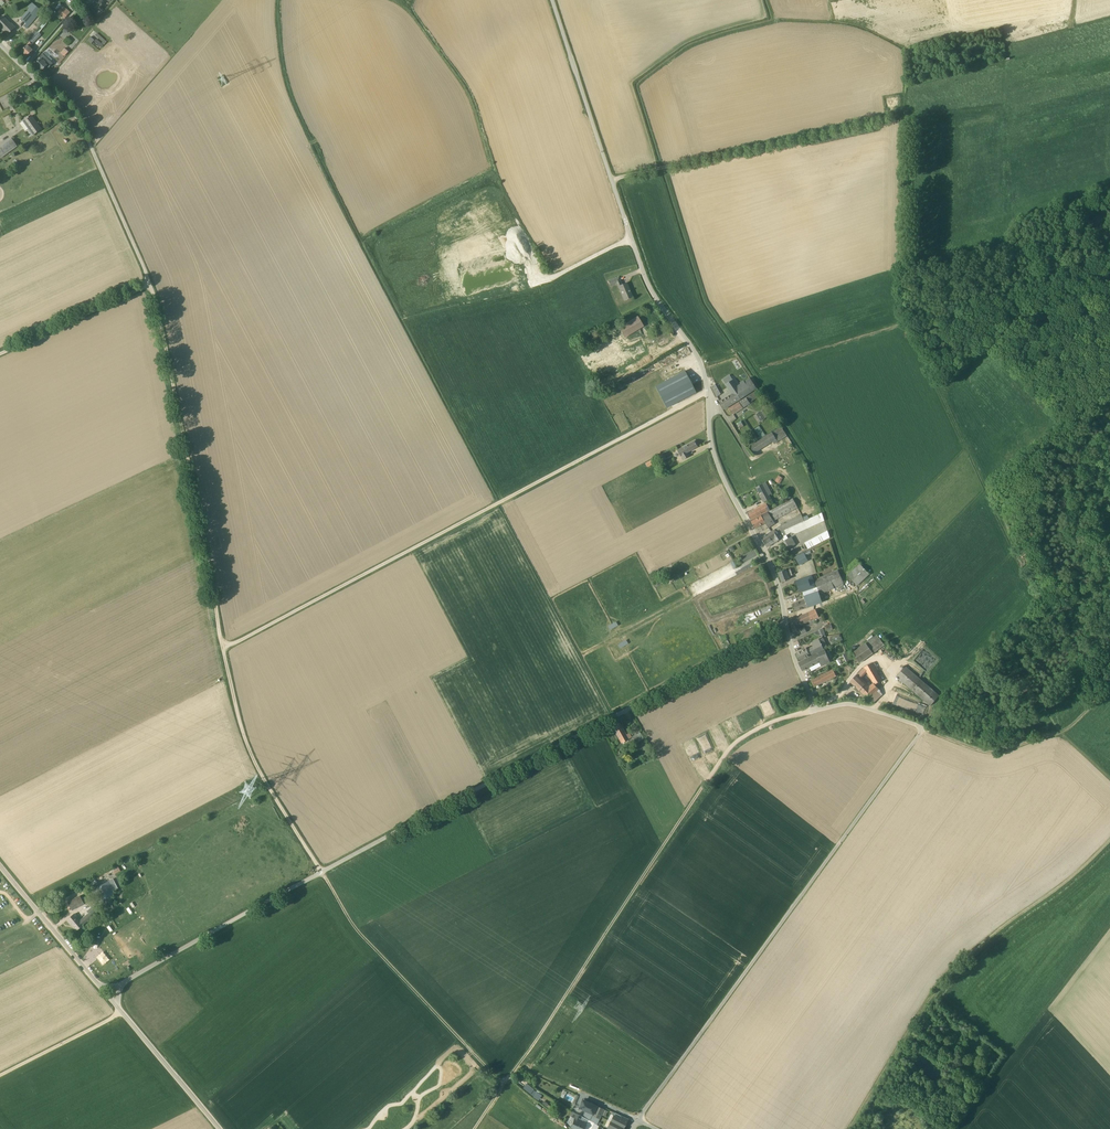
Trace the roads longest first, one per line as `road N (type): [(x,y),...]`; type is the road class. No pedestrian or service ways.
road 1 (unclassified): [(124,983),(785,625)]
road 2 (track): [(474,1128),(720,761),(748,734),(813,707)]
road 3 (track): [(223,649),(708,391)]
road 4 (track): [(223,649),(149,283),(0,353)]
road 5 (track): [(504,1084),(351,922),(254,758),(223,649)]
road 6 (unclassified): [(638,1121),(921,729)]
road 7 (unclassified): [(785,625),(776,580),(714,453),(699,359),(652,291),(632,238)]
road 8 (track): [(1109,847),(996,937),(943,991),(858,1128)]
road 9 (track): [(1109,694),(1068,734),(992,757),(864,707),(813,707)]
road 10 (track): [(913,118),(611,180)]
road 11 (unclassified): [(149,283),(81,124),(0,44)]
road 12 (unclassified): [(632,238),(552,0)]
road 13 (track): [(957,1128),(1109,931)]
road 14 (unclassified): [(97,983),(0,865)]
road 15 (unclassified): [(219,1128),(122,1012)]
road 16 (track): [(122,1012),(0,1076)]

